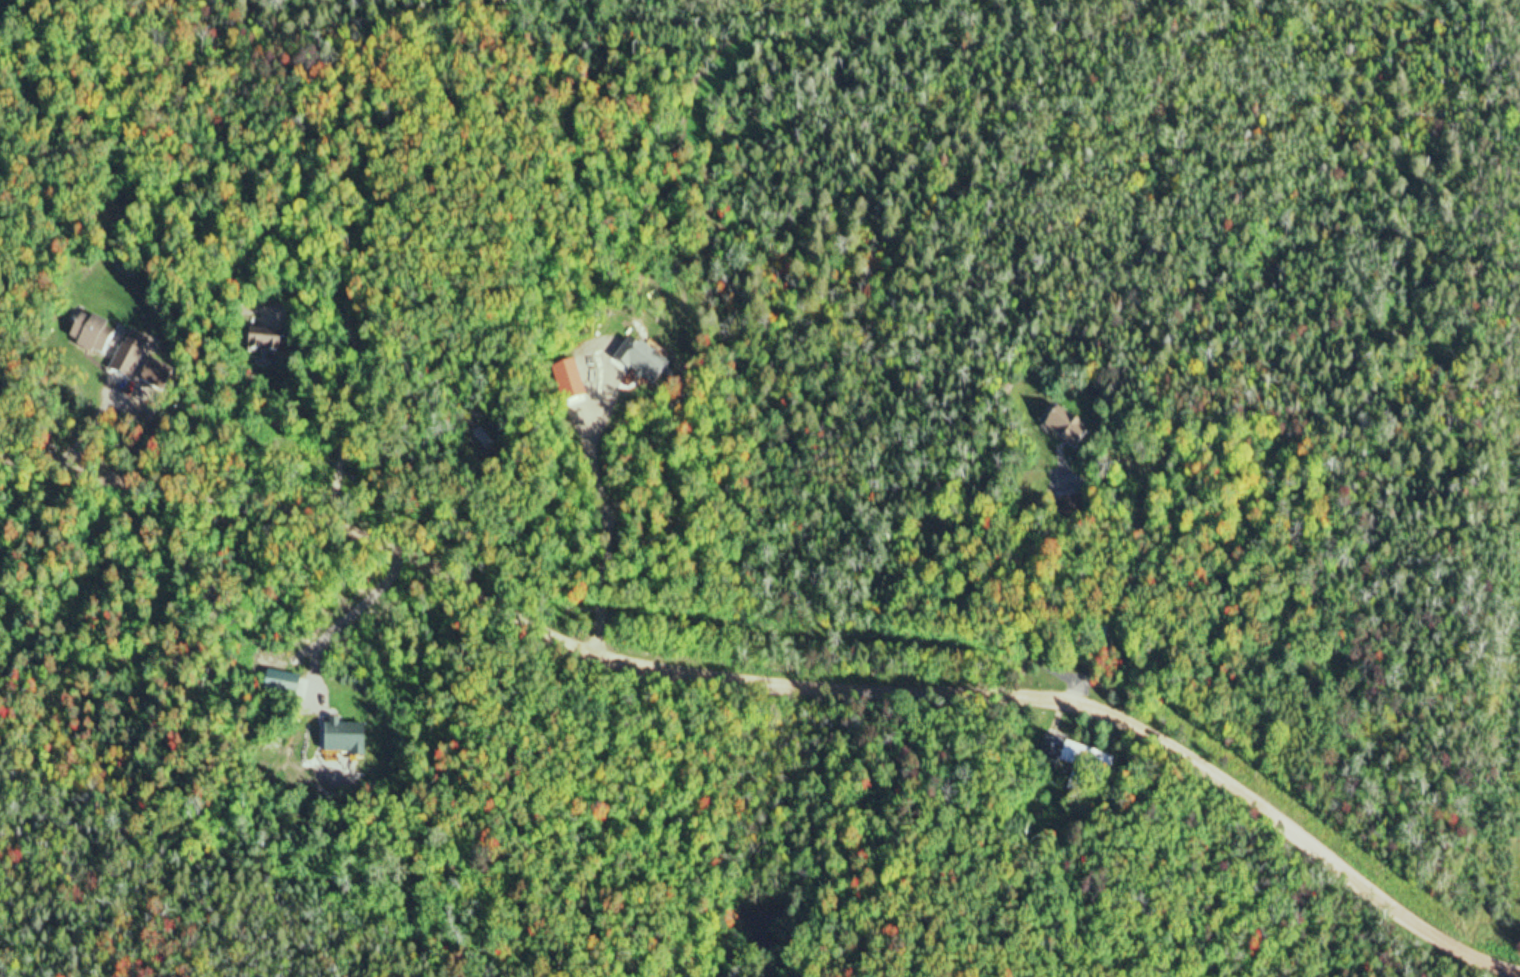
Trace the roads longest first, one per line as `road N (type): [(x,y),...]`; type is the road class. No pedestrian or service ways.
road 1 (residential): [(1516,976),(1473,972),(1178,793),(693,682),(484,608),(330,521),(0,471)]

